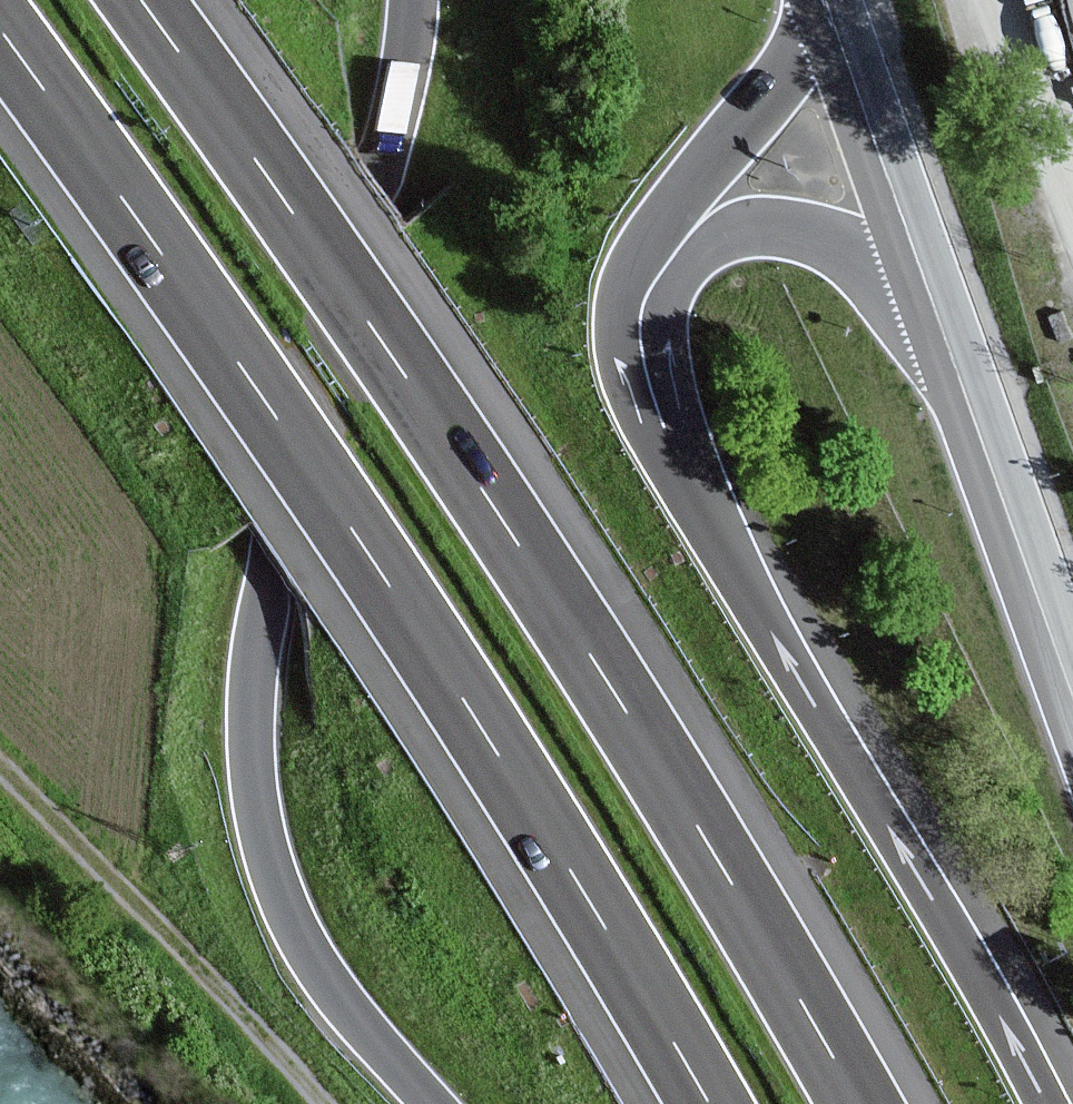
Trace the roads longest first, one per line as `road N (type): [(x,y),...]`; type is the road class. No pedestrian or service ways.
road 1 (motorway): [(859,1103),(637,723),(392,353),(132,0)]
road 2 (motorway): [(0,38),(338,511),(707,1103)]
road 3 (motorway): [(413,0),(395,115),(279,532),(254,673),(251,765),(265,847),(292,921),(348,1008),(432,1103)]
road 4 (motorway): [(1048,1103),(779,646),(675,450),(641,341),(643,307),(667,264)]
road 5 (track): [(0,771),(249,1017),(321,1103)]
road 6 (primary): [(825,0),(953,353)]
road 7 (primary): [(953,353),(1072,692)]
road 8 (motorway): [(667,264),(728,233),(815,236),(870,267),(953,353)]
road 9 (motorway): [(667,264),(822,0)]

